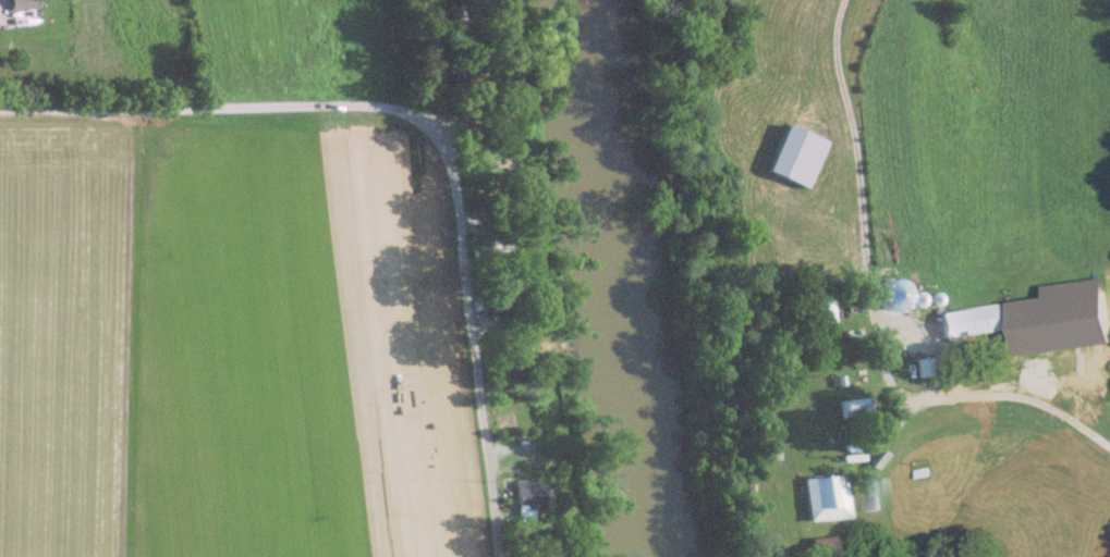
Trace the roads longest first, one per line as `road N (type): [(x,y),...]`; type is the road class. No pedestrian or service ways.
road 1 (residential): [(412,0),(428,120),(460,222),(500,556)]
road 2 (residential): [(428,120),(373,111),(0,109)]
road 3 (residential): [(1109,452),(1062,414),(1021,399),(934,401),(899,413)]

